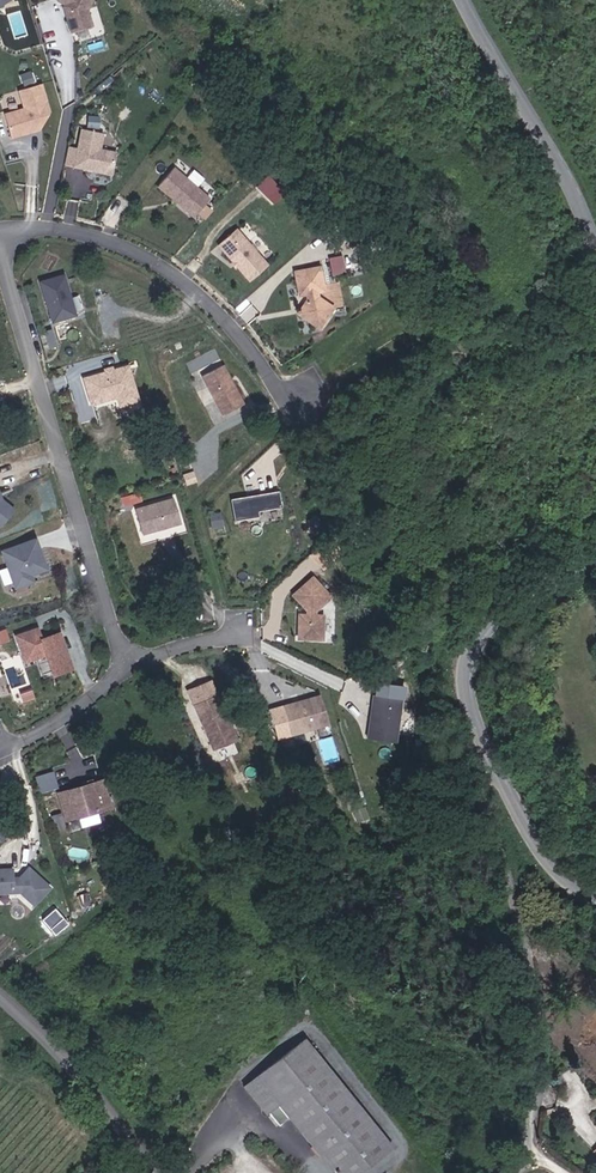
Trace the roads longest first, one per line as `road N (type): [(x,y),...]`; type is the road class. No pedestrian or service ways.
road 1 (tertiary): [(595,905),(540,855),(509,802),(468,687),(474,646),(491,623),(595,550)]
road 2 (residential): [(0,239),(129,664)]
road 3 (residential): [(0,231),(69,228),(169,264),(213,302),(278,383),(308,396)]
road 4 (track): [(509,802),(513,891),(537,973),(546,1087),(528,1153)]
road 5 (tertiary): [(595,232),(469,0)]
road 6 (tertiary): [(154,1172),(62,1052),(0,993)]
road 7 (residential): [(129,664),(84,710),(4,746)]
road 8 (residential): [(247,632),(129,664)]

